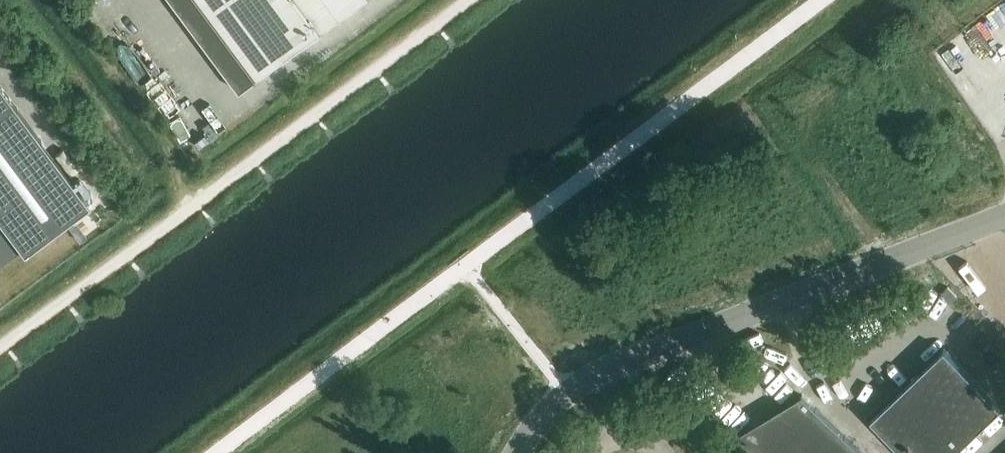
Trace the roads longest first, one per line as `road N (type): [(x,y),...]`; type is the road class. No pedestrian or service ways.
road 1 (track): [(0,346),(469,0)]
road 2 (unclassified): [(1004,216),(614,367),(567,394),(518,452)]

